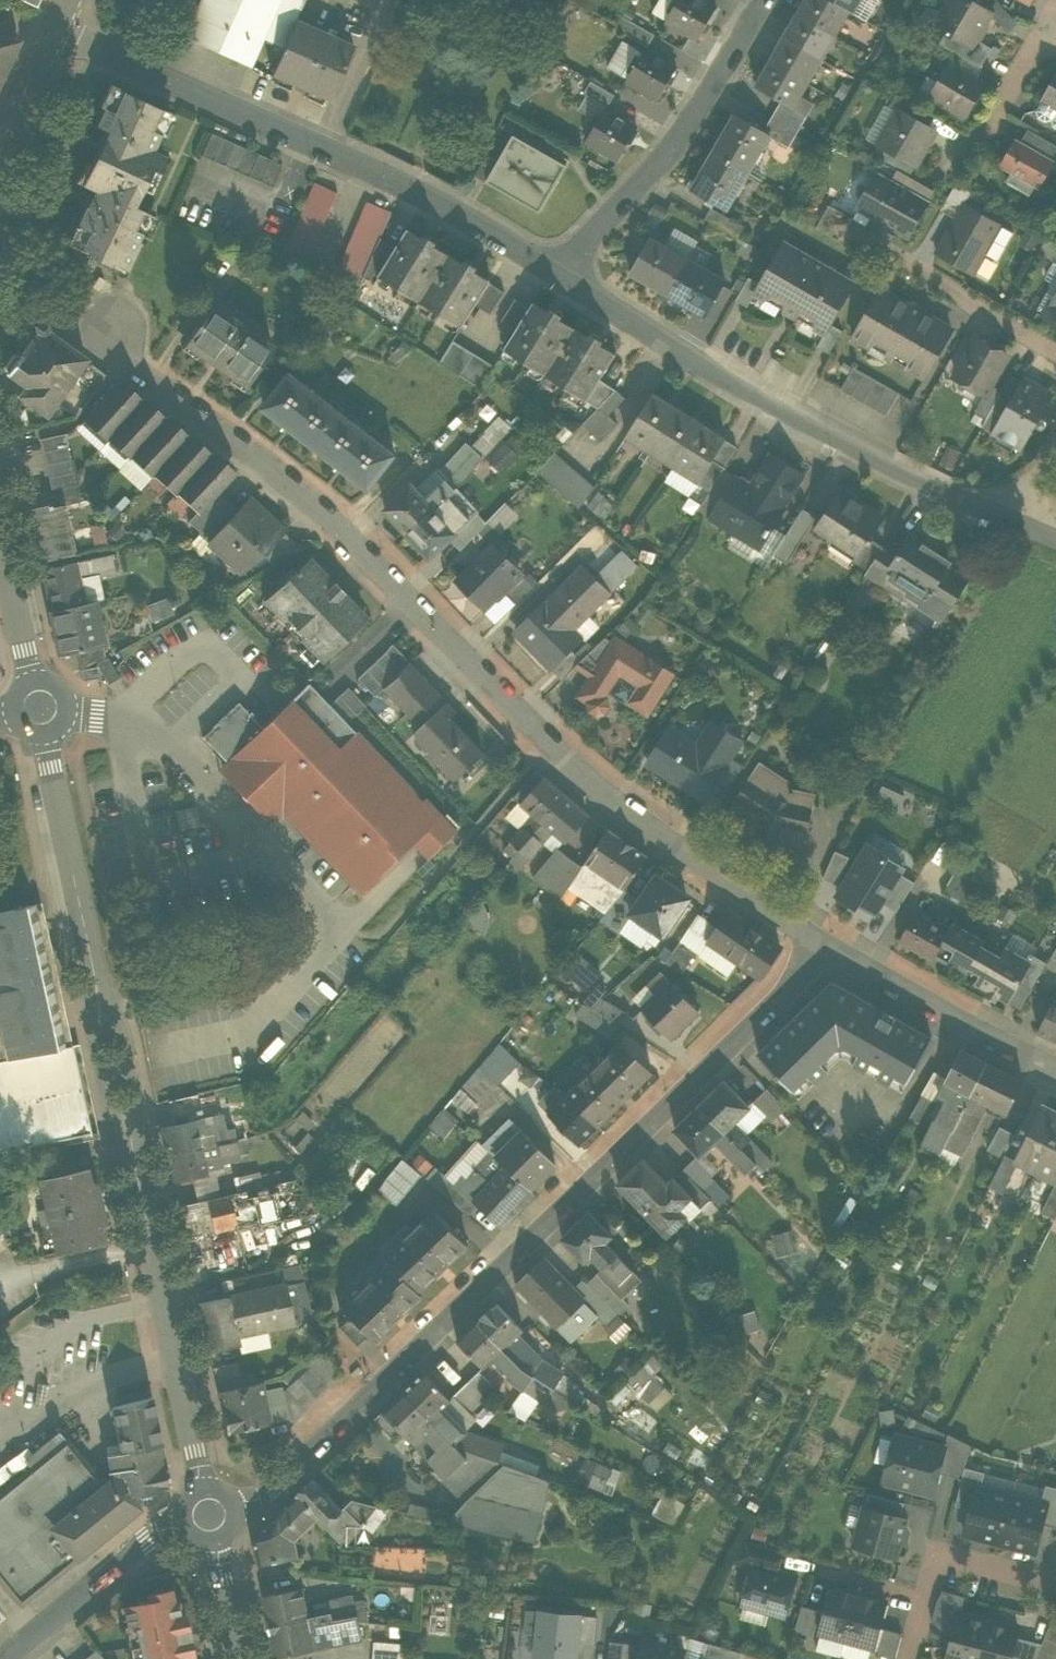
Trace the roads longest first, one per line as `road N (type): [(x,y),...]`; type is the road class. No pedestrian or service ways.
road 1 (residential): [(826,946),(699,867),(546,751),(313,505),(134,368),(111,336)]
road 2 (residential): [(236,1506),(271,1488),(826,946)]
road 3 (secondary): [(201,1488),(43,733)]
road 4 (residential): [(50,27),(452,205),(554,270)]
road 5 (residential): [(554,270),(791,418),(1016,525)]
road 6 (residential): [(554,270),(681,132),(761,0)]
road 7 (residential): [(1055,1067),(826,946)]
road 8 (residential): [(1055,350),(857,234)]
road 9 (tertiary): [(3,1658),(162,1530),(184,1522)]
road 10 (residential): [(929,1599),(942,1556),(1055,1585)]
road 11 (secondary): [(35,680),(0,527)]
road 12 (secondary): [(213,1540),(239,1658)]

